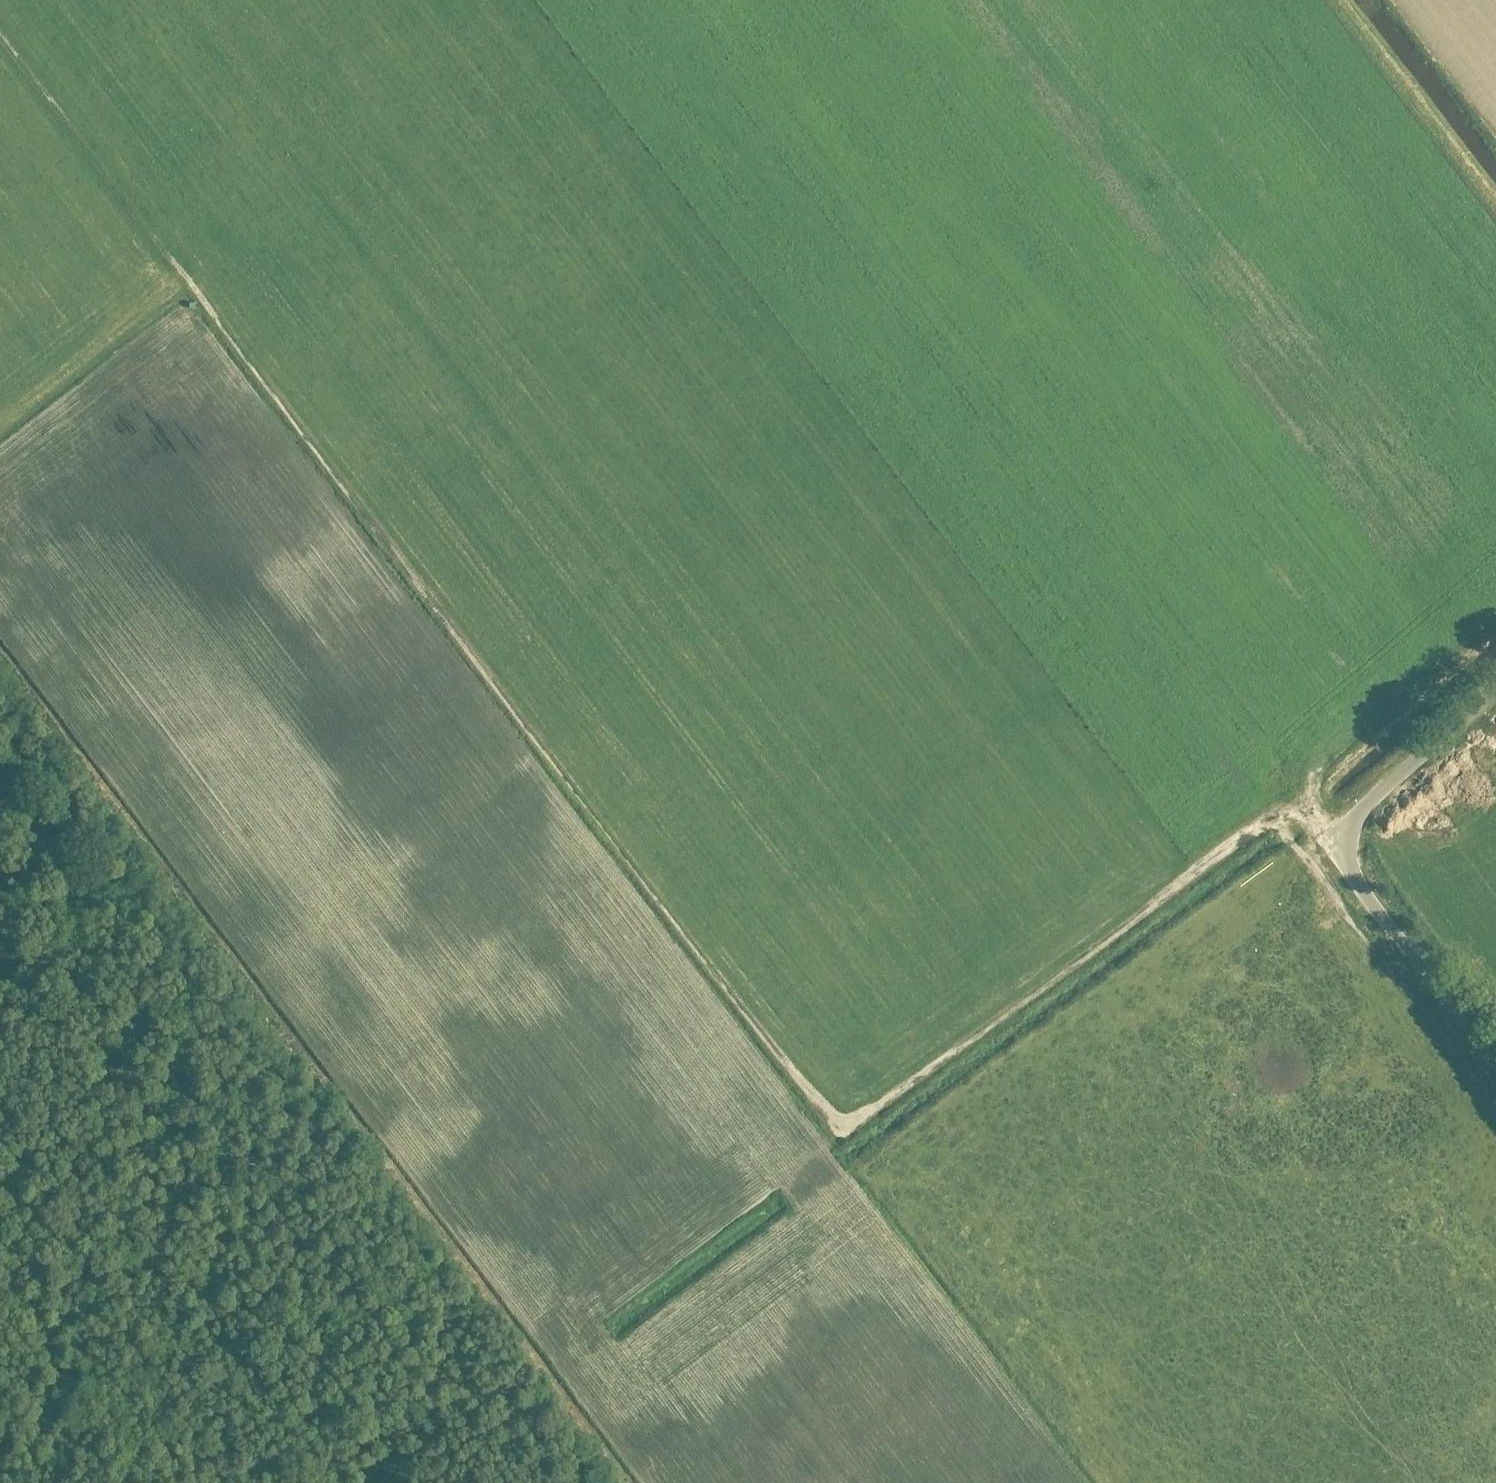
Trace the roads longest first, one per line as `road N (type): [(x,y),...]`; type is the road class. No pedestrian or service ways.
road 1 (unclassified): [(1495,1057),(1350,870),(1345,842),(1364,807),(1495,691)]

